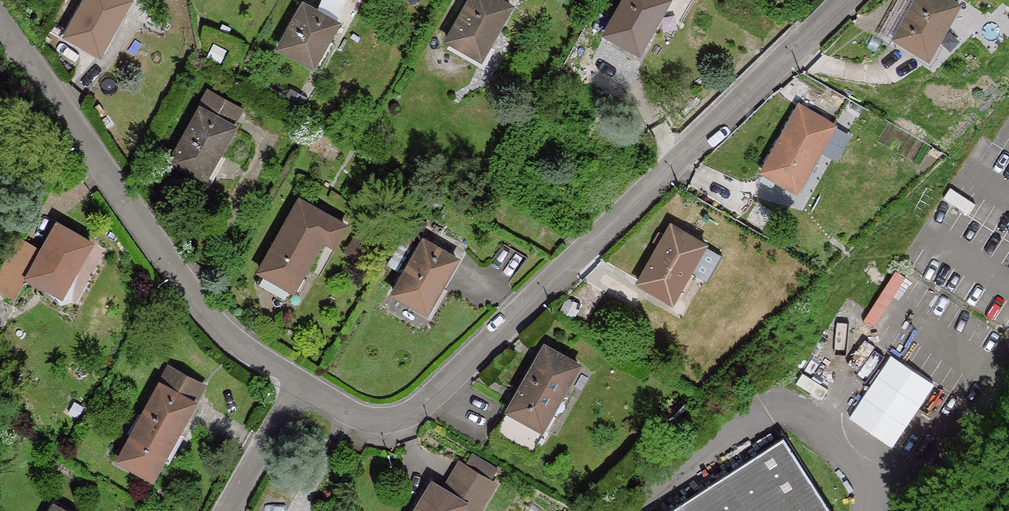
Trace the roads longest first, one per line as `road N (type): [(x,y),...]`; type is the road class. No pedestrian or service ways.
road 1 (residential): [(847,0),(447,386),(399,422),(347,420),(298,387)]
road 2 (residential): [(298,387),(223,332),(0,27)]
road 3 (residential): [(298,387),(225,510)]

